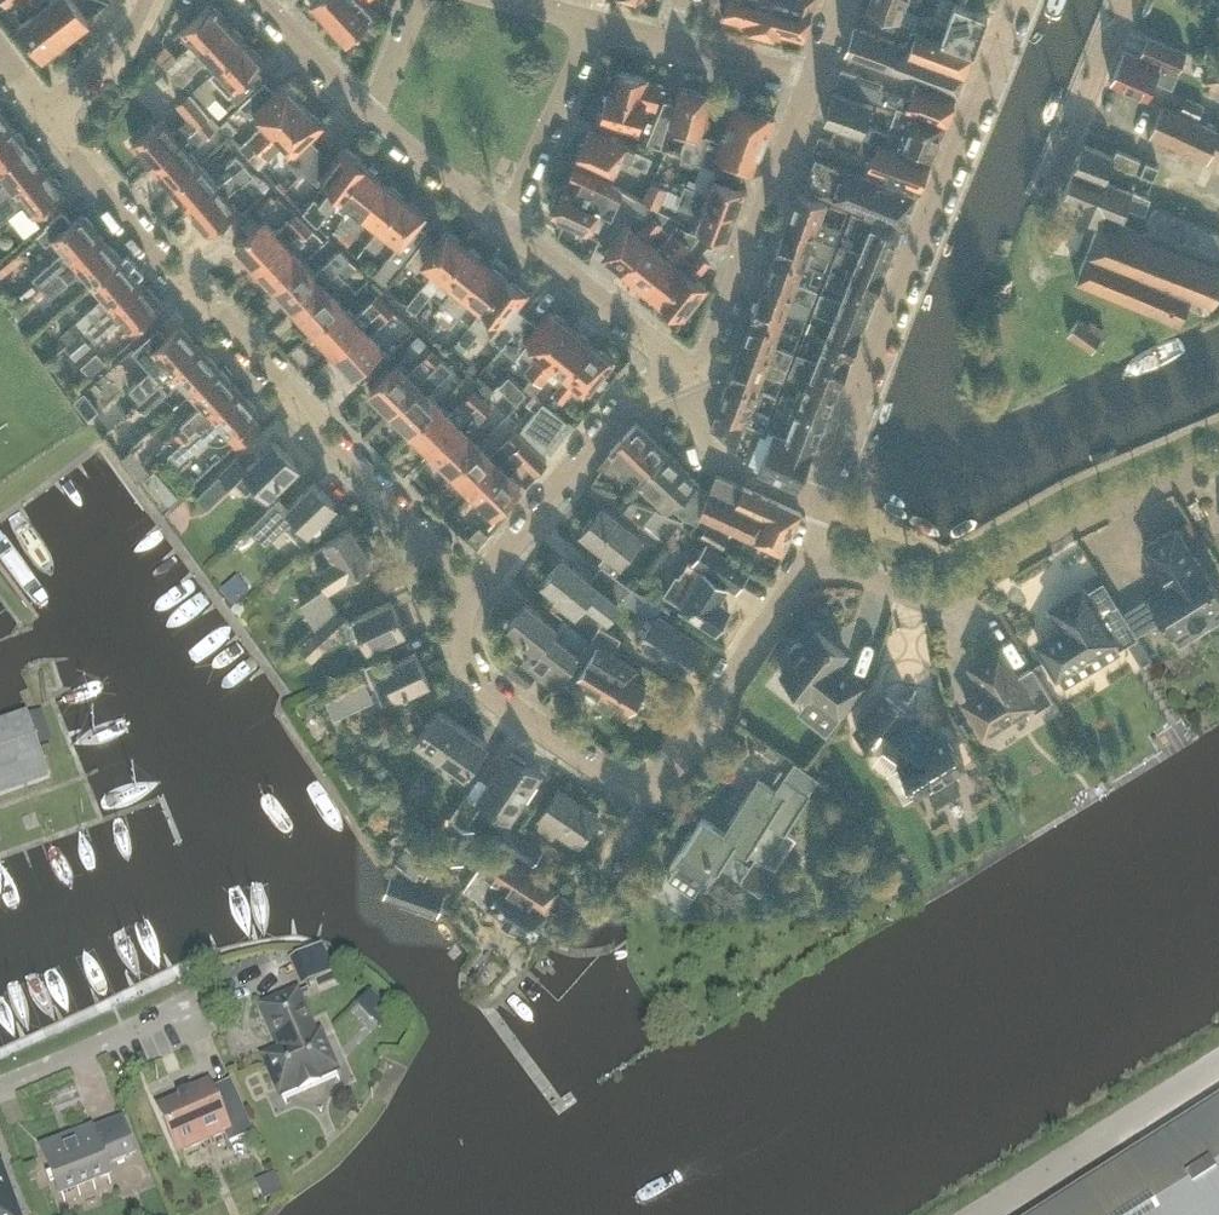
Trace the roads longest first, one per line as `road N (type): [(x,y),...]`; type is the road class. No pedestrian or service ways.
road 1 (residential): [(477,594),(314,426),(42,109)]
road 2 (residential): [(477,594),(465,622),(466,652),(482,685),(619,780),(649,781),(681,765),(806,565)]
road 3 (residential): [(815,507),(1013,0)]
road 4 (residential): [(806,565),(860,574),(936,604),(1083,518),(1218,459)]
road 5 (residential): [(675,384),(715,352),(810,81)]
road 6 (residential): [(0,1088),(191,1000),(295,963)]
road 7 (residential): [(675,384),(632,402),(477,594)]
road 8 (unclassified): [(972,1214),(1218,1059)]
road 9 (residential): [(675,384),(661,346),(504,225)]
road 10 (residential): [(504,225),(595,24)]
road 11 (residential): [(1051,187),(1127,0)]
road 12 (residential): [(815,507),(726,466),(692,427),(675,384)]
road 13 (residential): [(504,225),(371,112)]
road 14 (residential): [(371,112),(260,0)]
road 15 (residential): [(42,109),(127,42),(147,0)]
road 16 (residential): [(810,81),(671,44)]
road 17 (residential): [(371,112),(422,0)]

